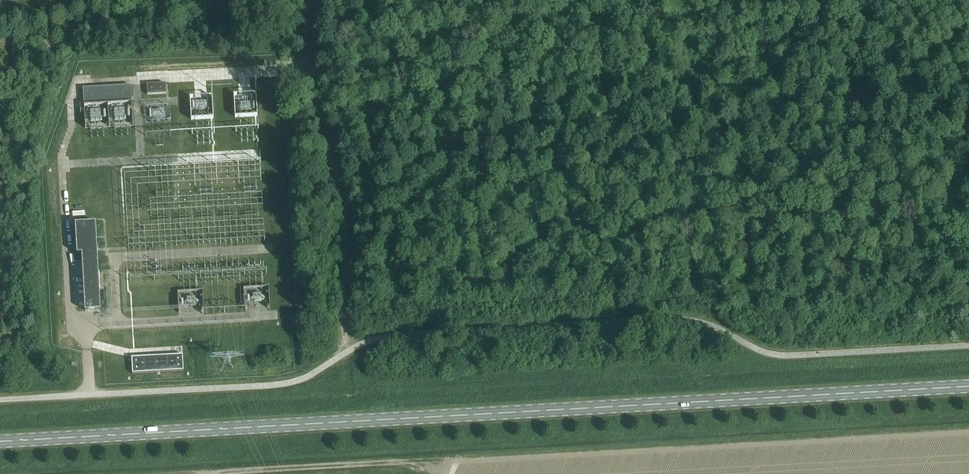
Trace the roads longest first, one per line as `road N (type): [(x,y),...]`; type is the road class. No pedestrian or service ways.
road 1 (primary): [(0,438),(968,385)]
road 2 (track): [(336,169),(714,102),(802,101),(848,83),(968,84)]
road 3 (track): [(347,388),(348,253),(333,147),(308,68),(276,71)]

